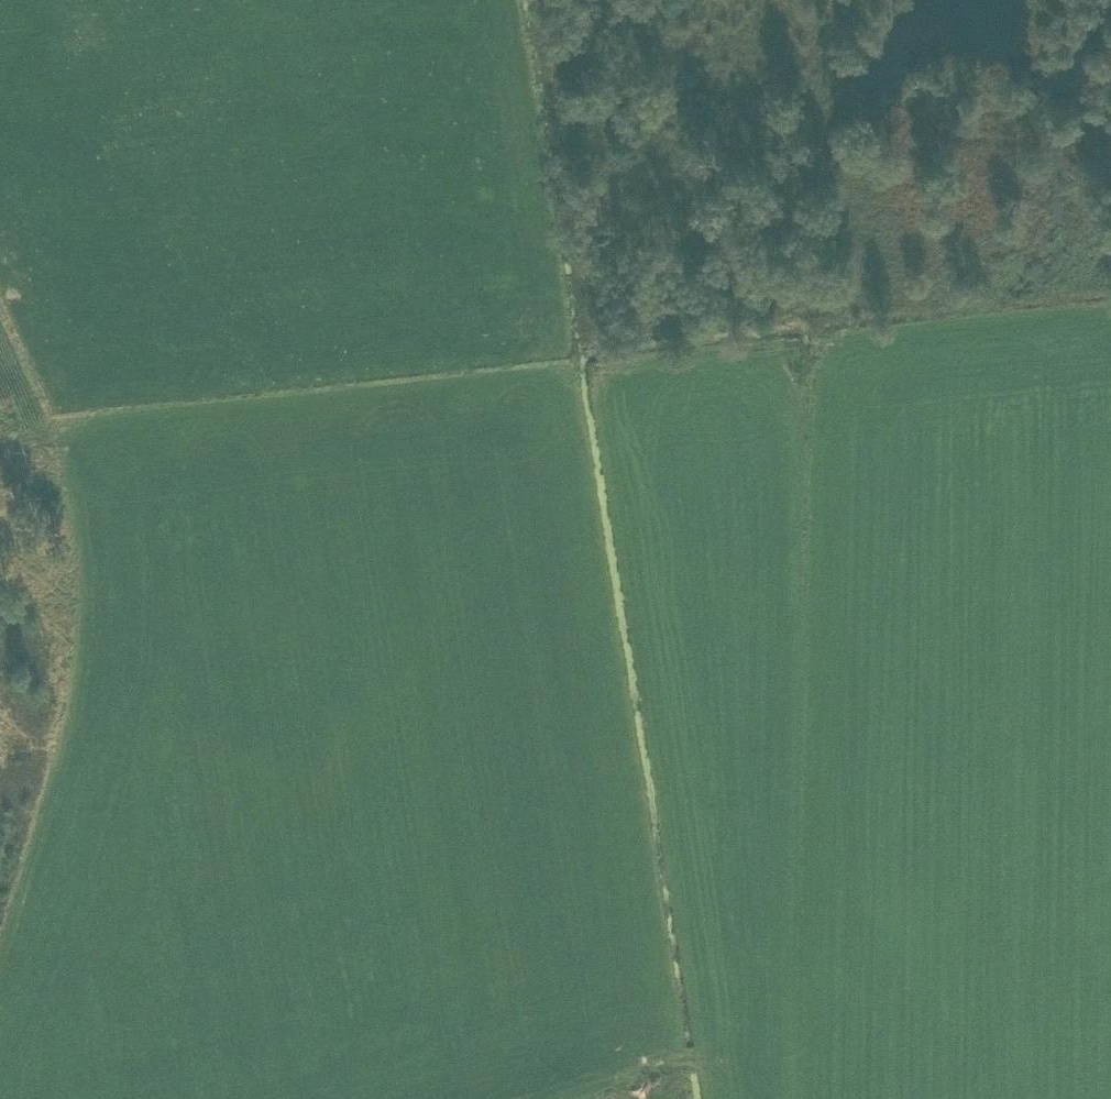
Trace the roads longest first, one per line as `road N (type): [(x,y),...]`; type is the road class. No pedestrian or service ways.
road 1 (track): [(545,1098),(687,1057)]

